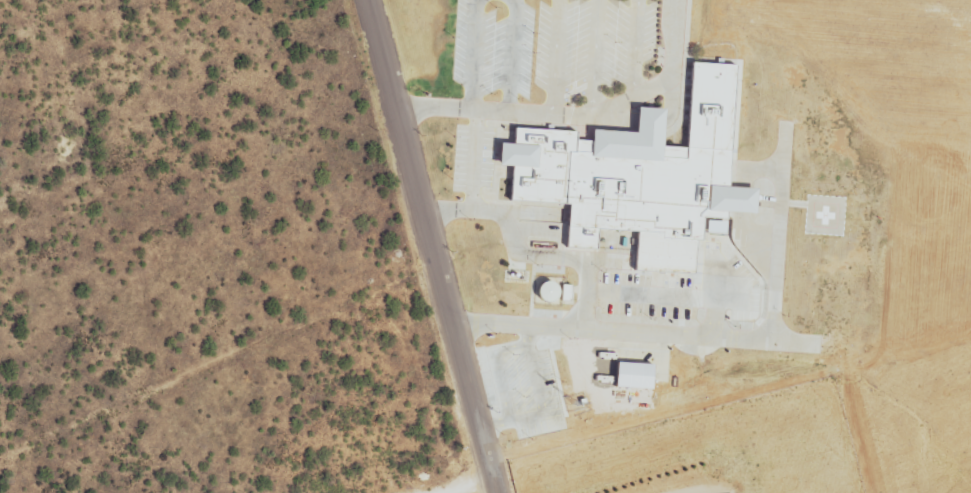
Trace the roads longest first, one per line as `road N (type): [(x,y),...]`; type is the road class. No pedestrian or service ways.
road 1 (residential): [(499,492),(370,0)]

